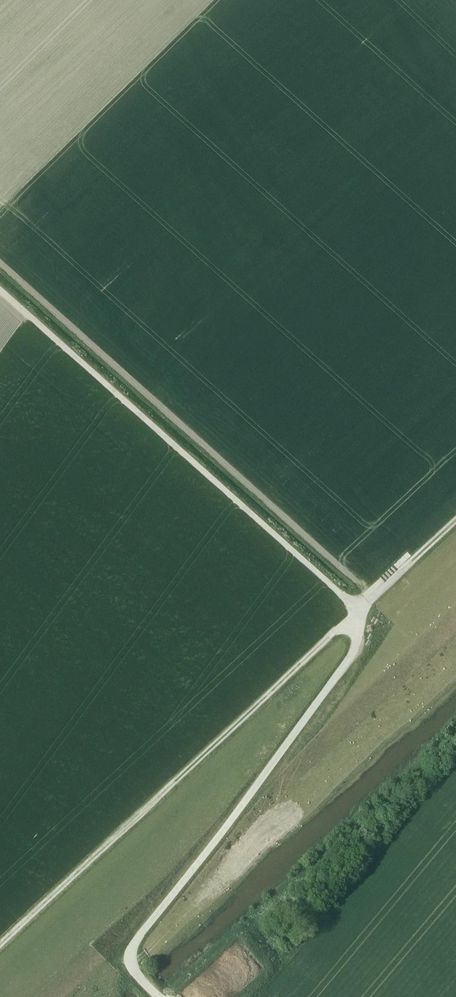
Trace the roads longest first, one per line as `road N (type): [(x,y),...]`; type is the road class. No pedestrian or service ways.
road 1 (track): [(157,996),(132,968),(137,939),(353,649),(360,623),(354,607),(0,290)]

